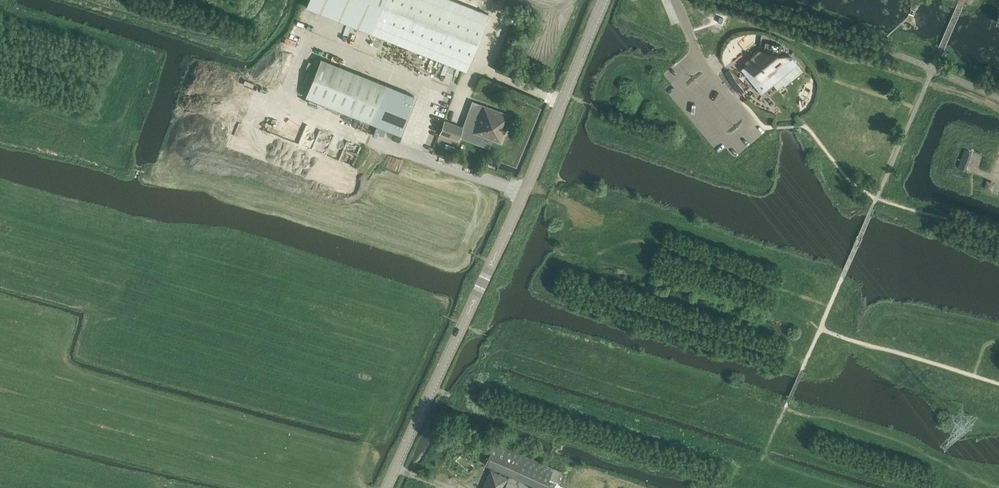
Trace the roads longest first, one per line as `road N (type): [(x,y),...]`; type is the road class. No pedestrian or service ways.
road 1 (tertiary): [(387,487),(604,0)]

